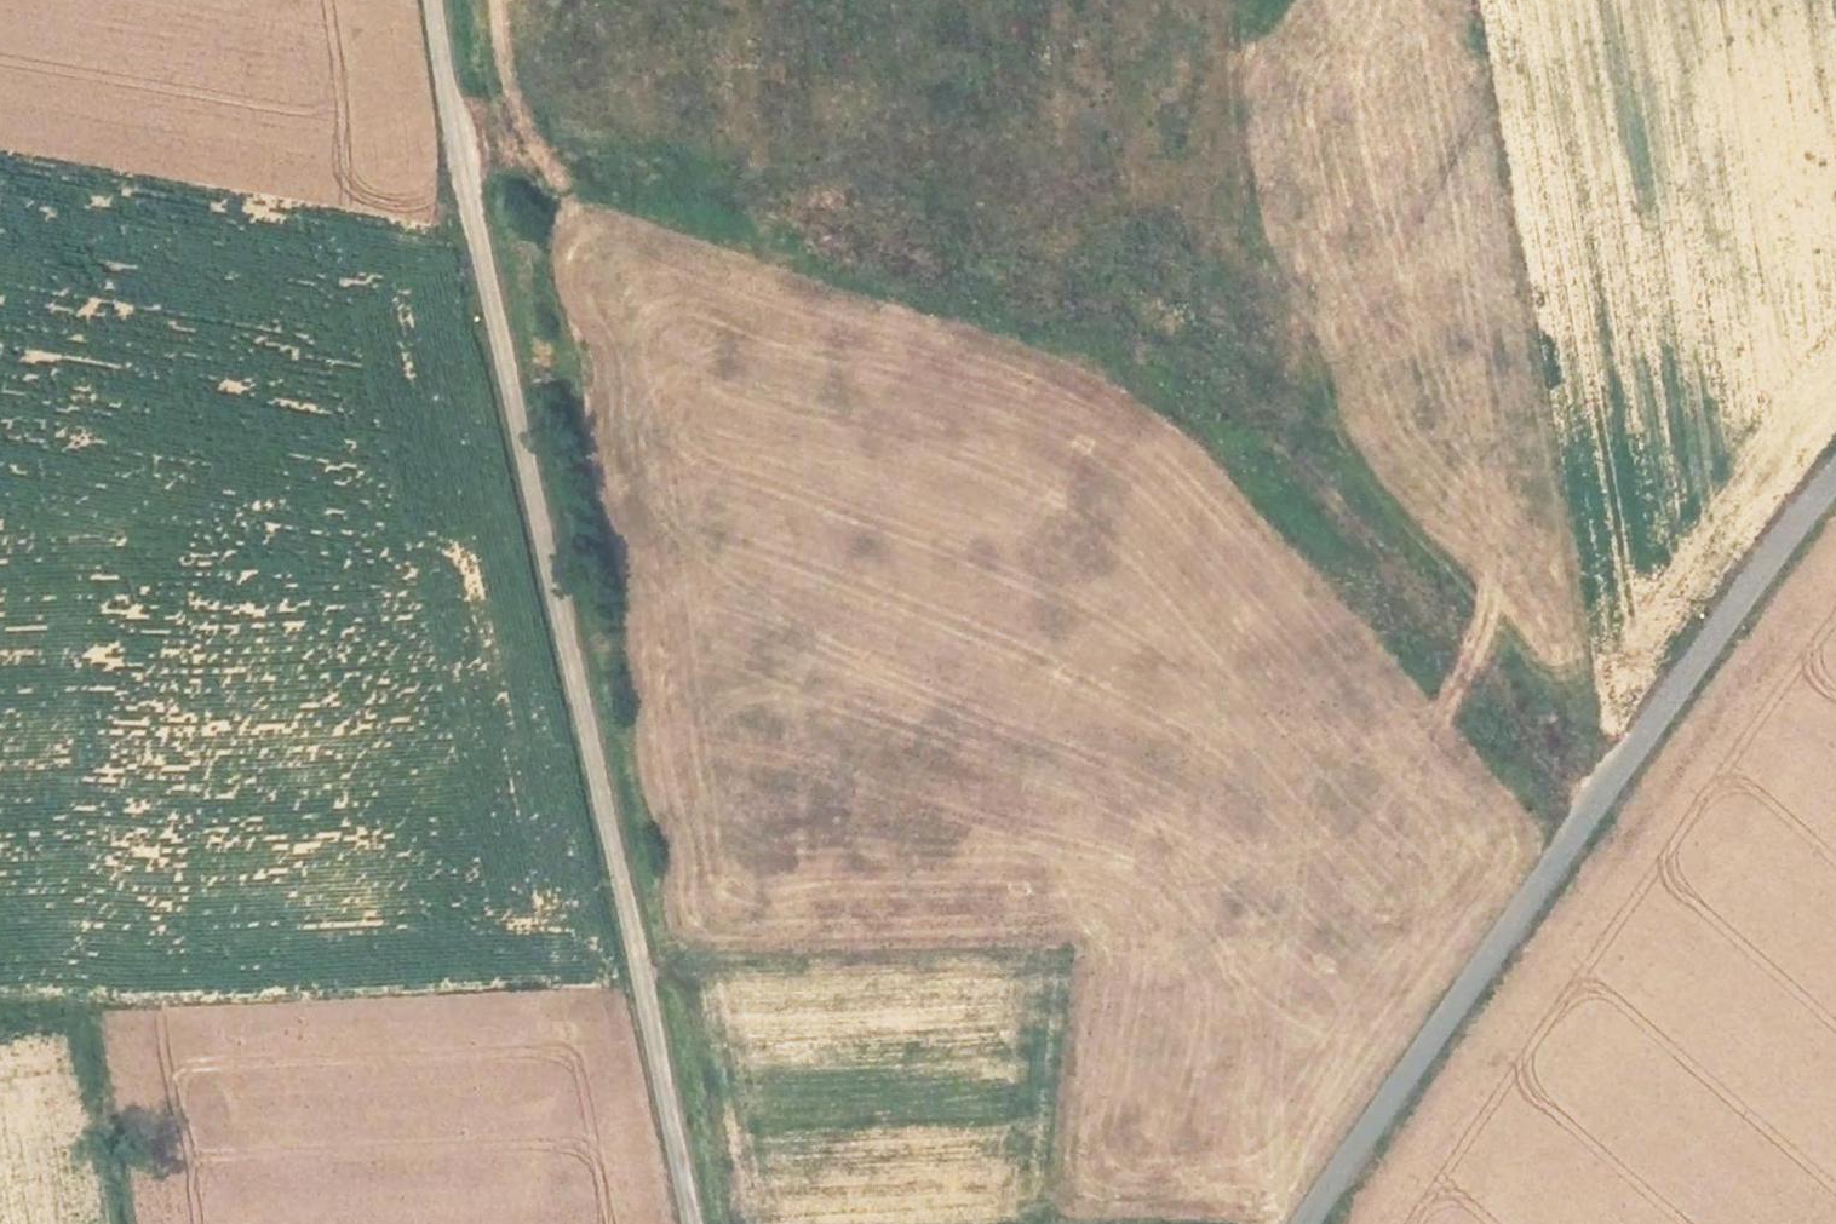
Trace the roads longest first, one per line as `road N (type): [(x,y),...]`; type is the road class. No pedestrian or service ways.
road 1 (unclassified): [(431,0),(461,173),(689,1223)]
road 2 (unclassified): [(1835,480),(1779,546),(1523,905),(1309,1223)]

